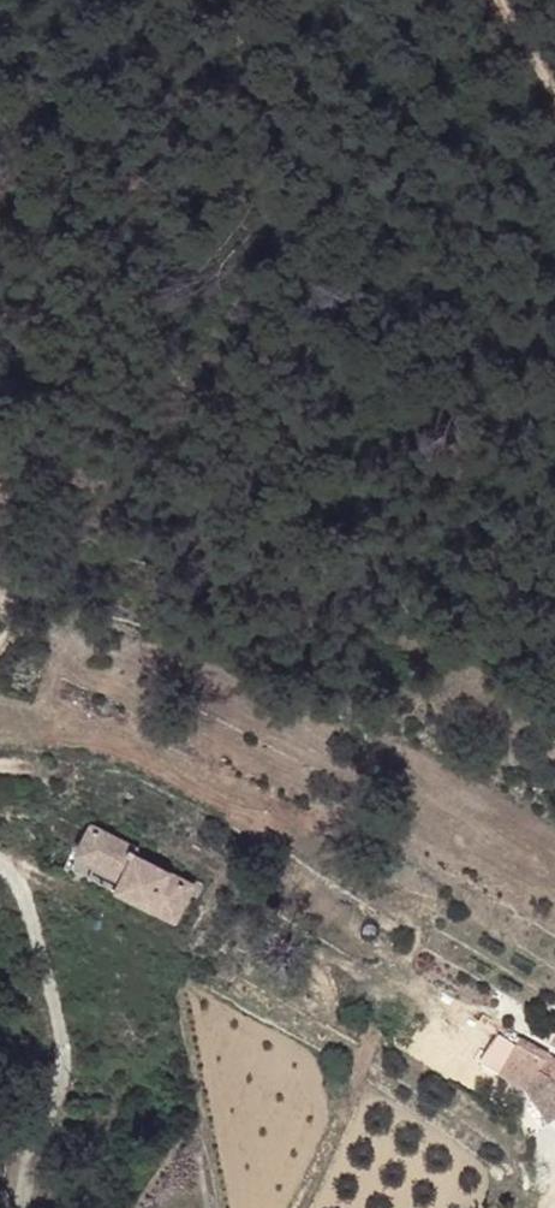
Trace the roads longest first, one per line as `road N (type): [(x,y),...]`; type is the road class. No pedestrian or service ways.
road 1 (residential): [(0,865),(39,953),(59,1027),(60,1082),(35,1133),(20,1207)]

